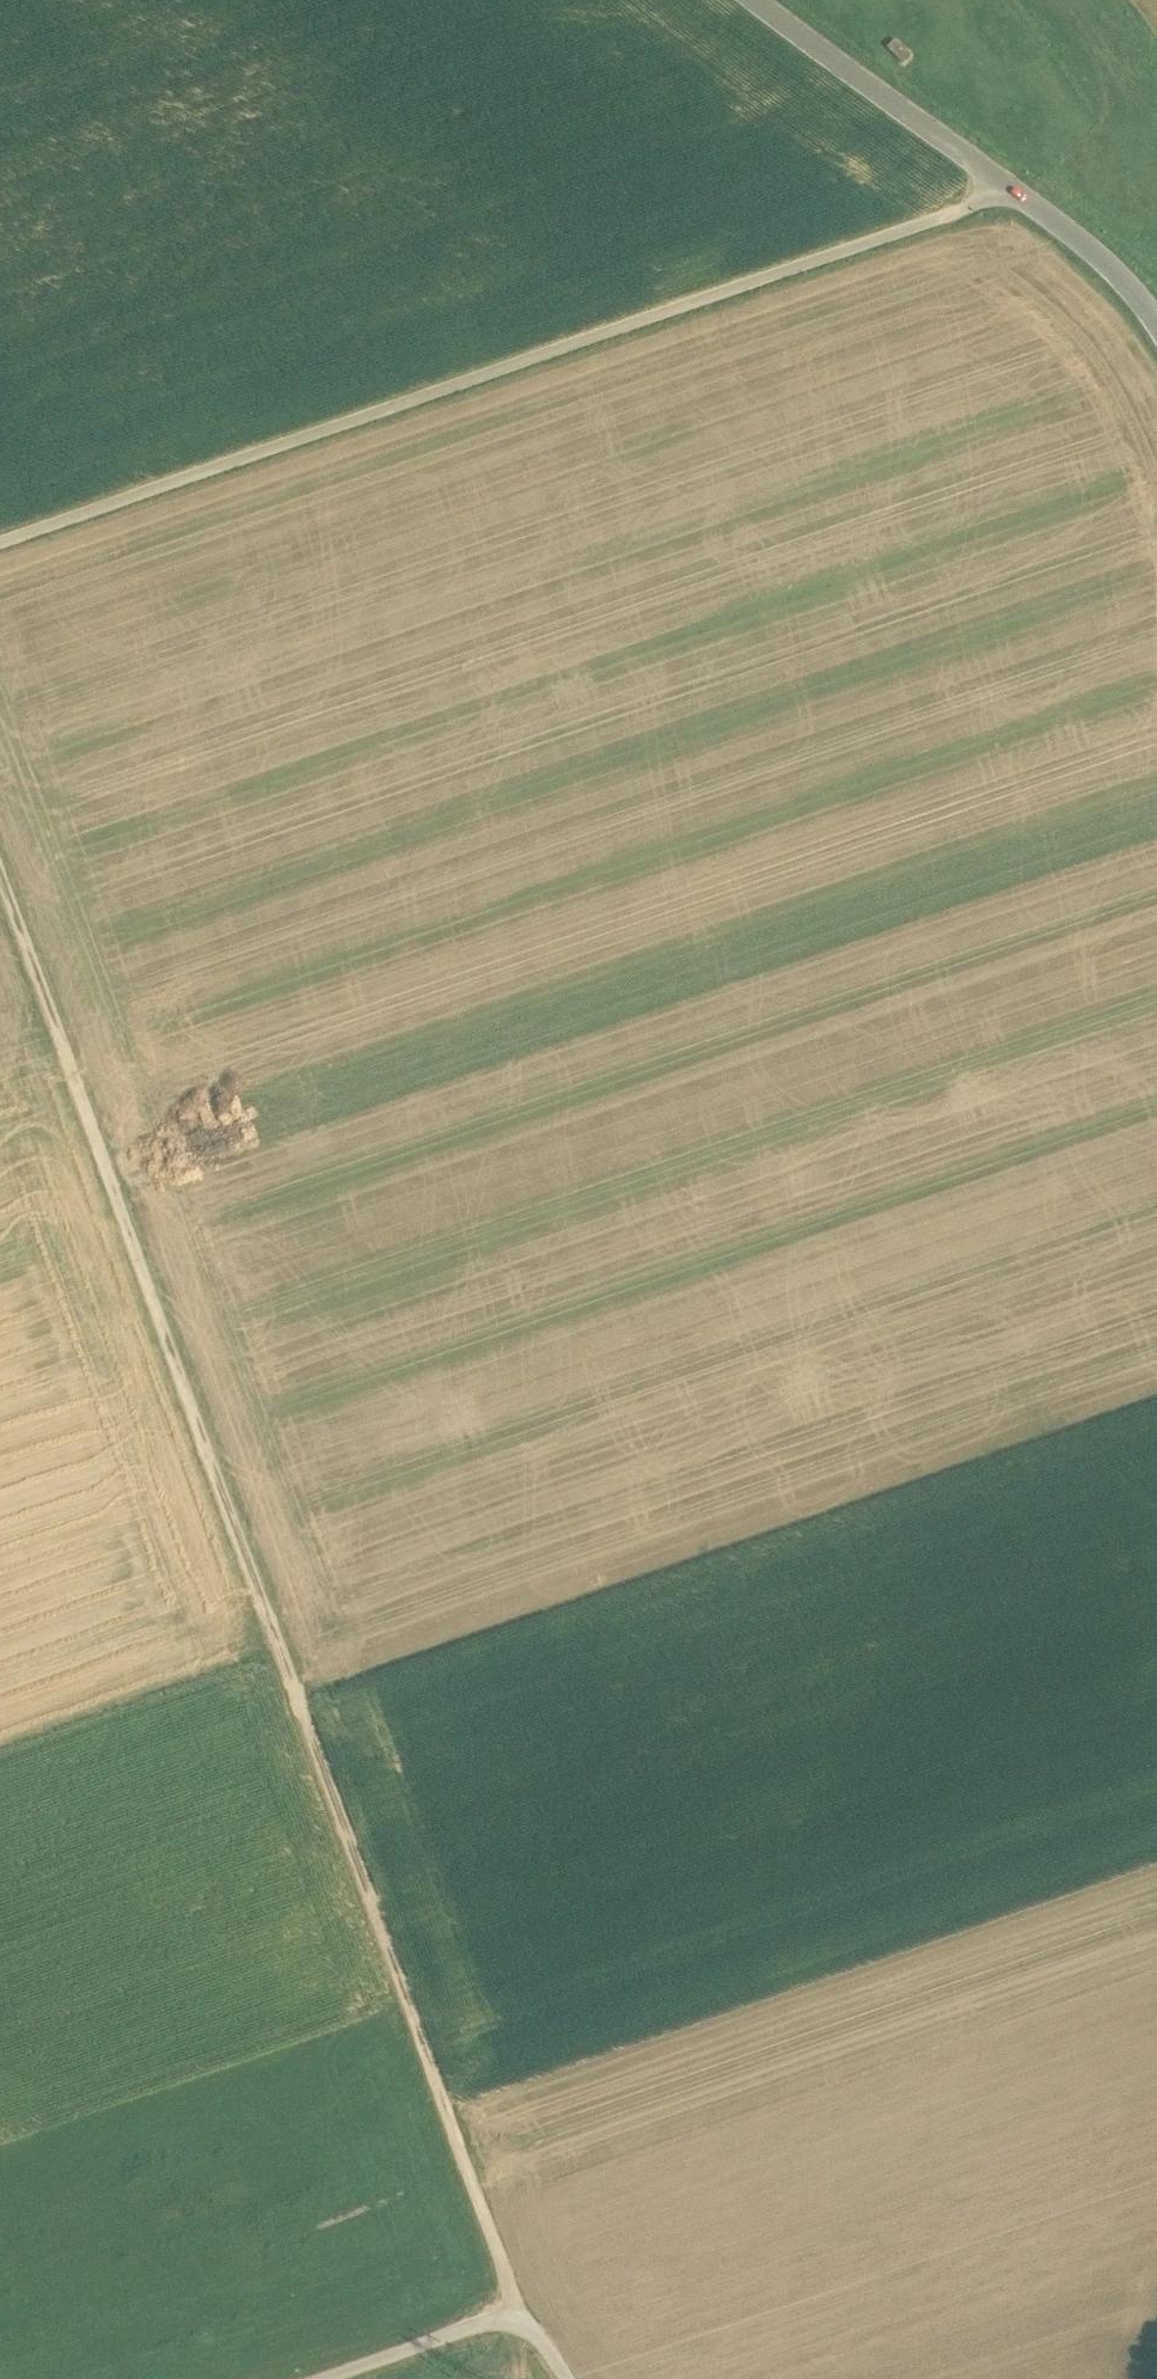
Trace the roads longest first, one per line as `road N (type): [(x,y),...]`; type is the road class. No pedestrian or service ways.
road 1 (track): [(527,2320),(0,854)]
road 2 (track): [(0,548),(1022,191)]
road 3 (unclassified): [(755,0),(1022,191),(1131,281),(1156,313)]
road 4 (track): [(355,2378),(527,2320),(566,2378)]

